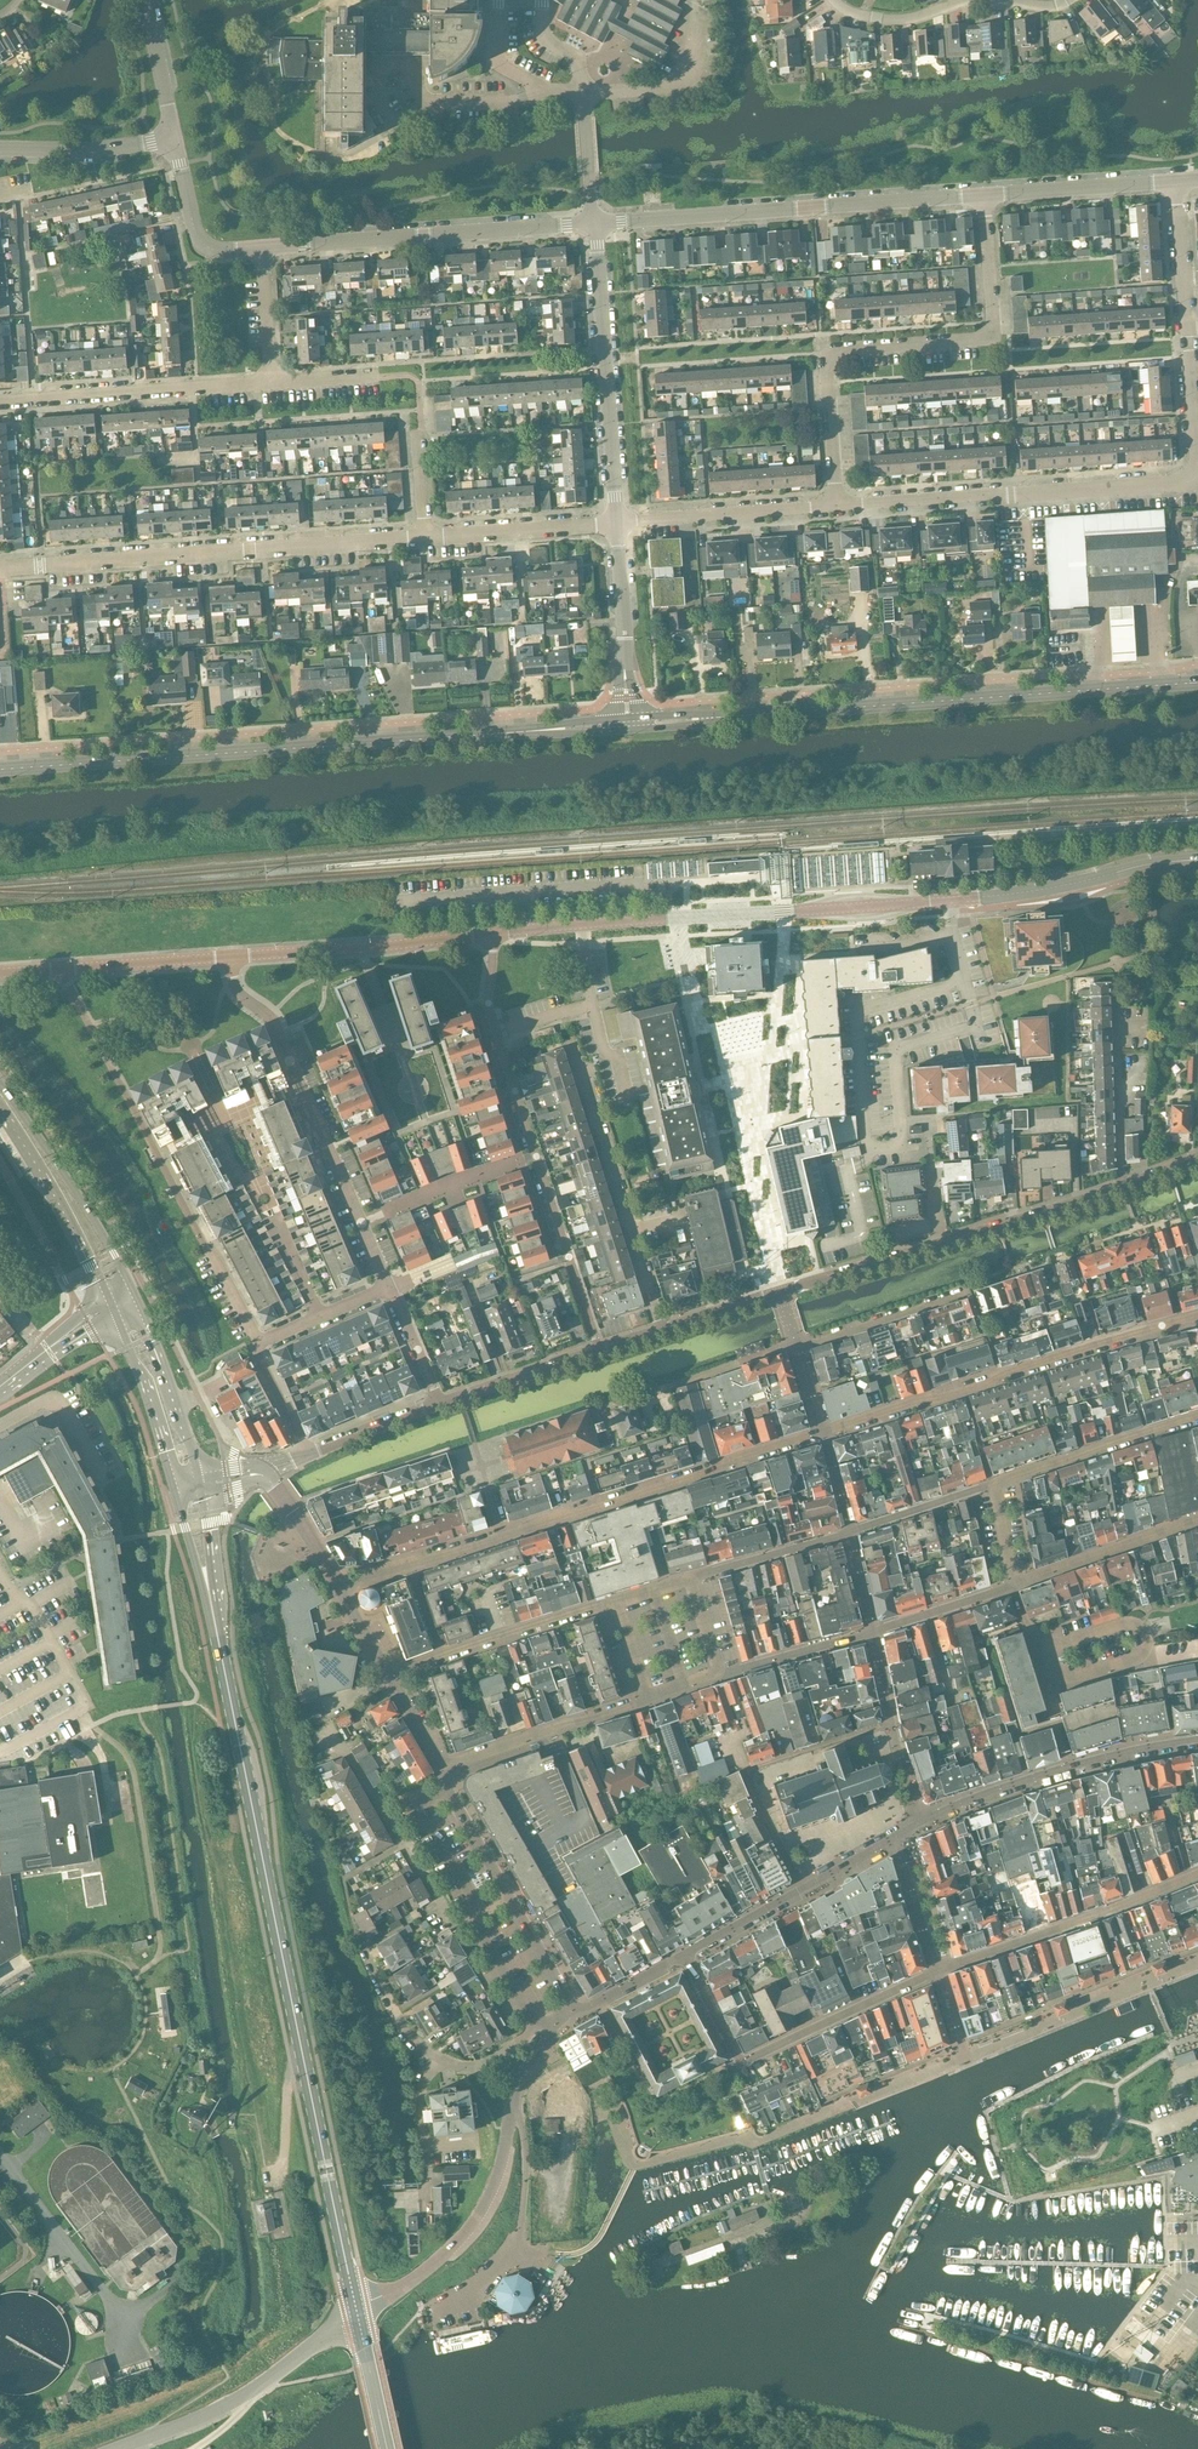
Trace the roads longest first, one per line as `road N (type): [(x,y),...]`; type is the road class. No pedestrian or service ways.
road 1 (residential): [(339,1587),(1197,1318)]
road 2 (primary): [(217,1635),(356,2312)]
road 3 (primary): [(0,770),(527,731)]
road 4 (primary): [(724,717),(1197,683)]
road 5 (residential): [(838,506),(830,357),(989,337),(984,197)]
road 6 (residential): [(493,935),(492,1020),(600,1350)]
road 7 (residential): [(0,568),(425,538)]
road 8 (tertiary): [(593,223),(984,197)]
road 9 (residential): [(230,958),(234,984),(276,1032),(389,1287)]
road 10 (residential): [(838,506),(1197,483)]
road 11 (residential): [(1123,1188),(780,1294)]
road 12 (residential): [(685,1956),(740,2063),(938,1969)]
road 13 (tertiary): [(262,248),(593,223)]
road 14 (residential): [(1013,1586),(992,1484),(1197,1418)]
road 15 (residential): [(661,1331),(569,1042)]
road 16 (tertiary): [(617,525),(593,223)]
road 17 (residential): [(514,2100),(495,2188),(477,2217),(409,2283),(356,2312)]
road 18 (tertiary): [(118,2448),(266,2384),(356,2312)]
road 19 (residential): [(938,1969),(1197,1874)]
road 20 (residential): [(271,382),(0,401)]
road 21 (unclassified): [(230,958),(493,935)]
road 22 (residential): [(550,2022),(485,2064),(442,2058),(400,2024),(360,1946)]
road 23 (residential): [(866,1142),(883,1148),(901,1136),(895,1049),(977,1026),(964,981)]
road 24 (residential): [(438,2313),(516,2252),(526,2167),(514,2100)]
road 25 (residential): [(571,2003),(448,1785)]
road 26 (unclassified): [(951,900),(1197,859)]
road 27 (primary): [(134,1297),(0,1093)]
road 28 (residential): [(866,1142),(856,1011),(964,981)]
road 29 (residential): [(614,1601),(393,1675)]
road 30 (unclassified): [(0,975),(230,958)]
road 31 (residential): [(617,525),(838,506)]
road 32 (primary): [(0,1108),(71,1219),(110,1300)]
road 33 (residential): [(443,1766),(647,1700)]
road 34 (residential): [(1123,1188),(1115,981)]
road 35 (residential): [(1197,483),(1183,279)]
road 36 (unclassified): [(879,905),(679,917)]
road 37 (residential): [(1197,1520),(1013,1586)]
road 38 (tertiary): [(984,197),(1176,182)]
road 39 (residential): [(425,538),(617,525)]
road 40 (unclassified): [(493,935),(679,917)]
road 41 (primary): [(199,1472),(134,1297)]
road 42 (unclassified): [(582,94),(677,81),(701,35),(693,5)]
road 43 (primary): [(117,1315),(172,1485)]
road 44 (residential): [(797,1346),(965,1292)]
road 45 (residential): [(685,1687),(721,1675),(689,1578),(655,1589)]
road 46 (tertiary): [(0,149),(95,150),(174,137)]
road 47 (residential): [(448,1785),(415,1803),(469,1889),(472,1921)]
road 48 (tertiary): [(174,137),(203,244),(262,248)]
road 49 (residential): [(600,1350),(441,1405)]
road 50 (residential): [(433,101),(392,124),(377,98),(379,70),(414,65),(423,86)]
road 51 (primary): [(172,1485),(217,1635)]
road 52 (primary): [(217,1635),(206,1491)]
road 53 (residential): [(402,1846),(329,1725)]
road 54 (tertiary): [(174,137),(144,0)]
road 55 (residential): [(441,1405),(310,1455)]
road 56 (tertiary): [(624,665),(617,525)]
road 57 (primary): [(356,2312),(387,2448)]
road 58 (residential): [(965,0),(906,19),(862,15),(833,0)]
road 59 (residential): [(389,1287),(262,1342)]
road 60 (residential): [(271,382),(262,248)]
road 61 (residential): [(425,538),(419,405)]
road 62 (residential): [(472,1921),(522,2004),(550,2022)]
road 63 (residential): [(593,223),(582,94)]
road 64 (residential): [(389,1287),(441,1405)]
road 65 (residential): [(339,1587),(270,1479)]
road 66 (residential): [(676,1385),(797,1346)]
road 67 (residential): [(780,1294),(661,1331)]
road 68 (residential): [(310,1455),(263,1365),(262,1342)]

